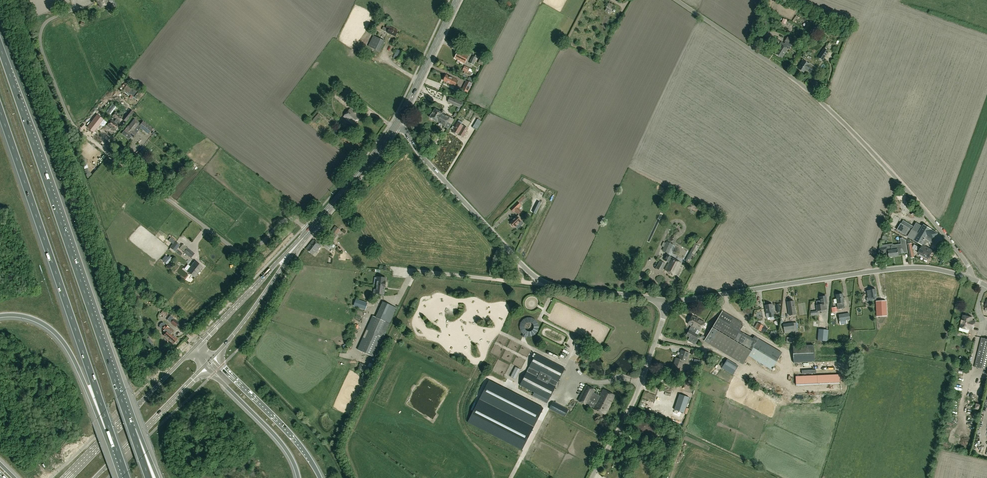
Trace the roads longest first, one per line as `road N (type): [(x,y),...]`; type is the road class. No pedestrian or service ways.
road 1 (unclassified): [(309,231),(286,219),(253,251),(240,253),(78,130),(40,40),(46,23),(70,11)]
road 2 (unclassified): [(970,277),(953,246),(838,117),(677,0)]
road 3 (motorway): [(132,431),(0,48)]
road 4 (motorway): [(0,111),(116,447)]
road 5 (unclassified): [(666,300),(538,279),(395,125)]
road 6 (unclassified): [(970,277),(899,267),(666,300)]
road 7 (unclassified): [(591,477),(639,388),(666,300)]
road 8 (motorway): [(0,315),(38,321),(61,338),(116,447)]
road 9 (secondary): [(194,348),(67,477)]
road 10 (motorway): [(320,477),(294,437),(214,356)]
road 11 (secondary): [(95,477),(204,366)]
road 12 (secondary): [(300,241),(194,348)]
road 13 (motorway): [(204,366),(276,437),(298,477)]
road 14 (secondary): [(214,356),(300,241)]
road 15 (secondary): [(395,125),(456,0)]
road 16 (secondary): [(309,231),(395,125)]

